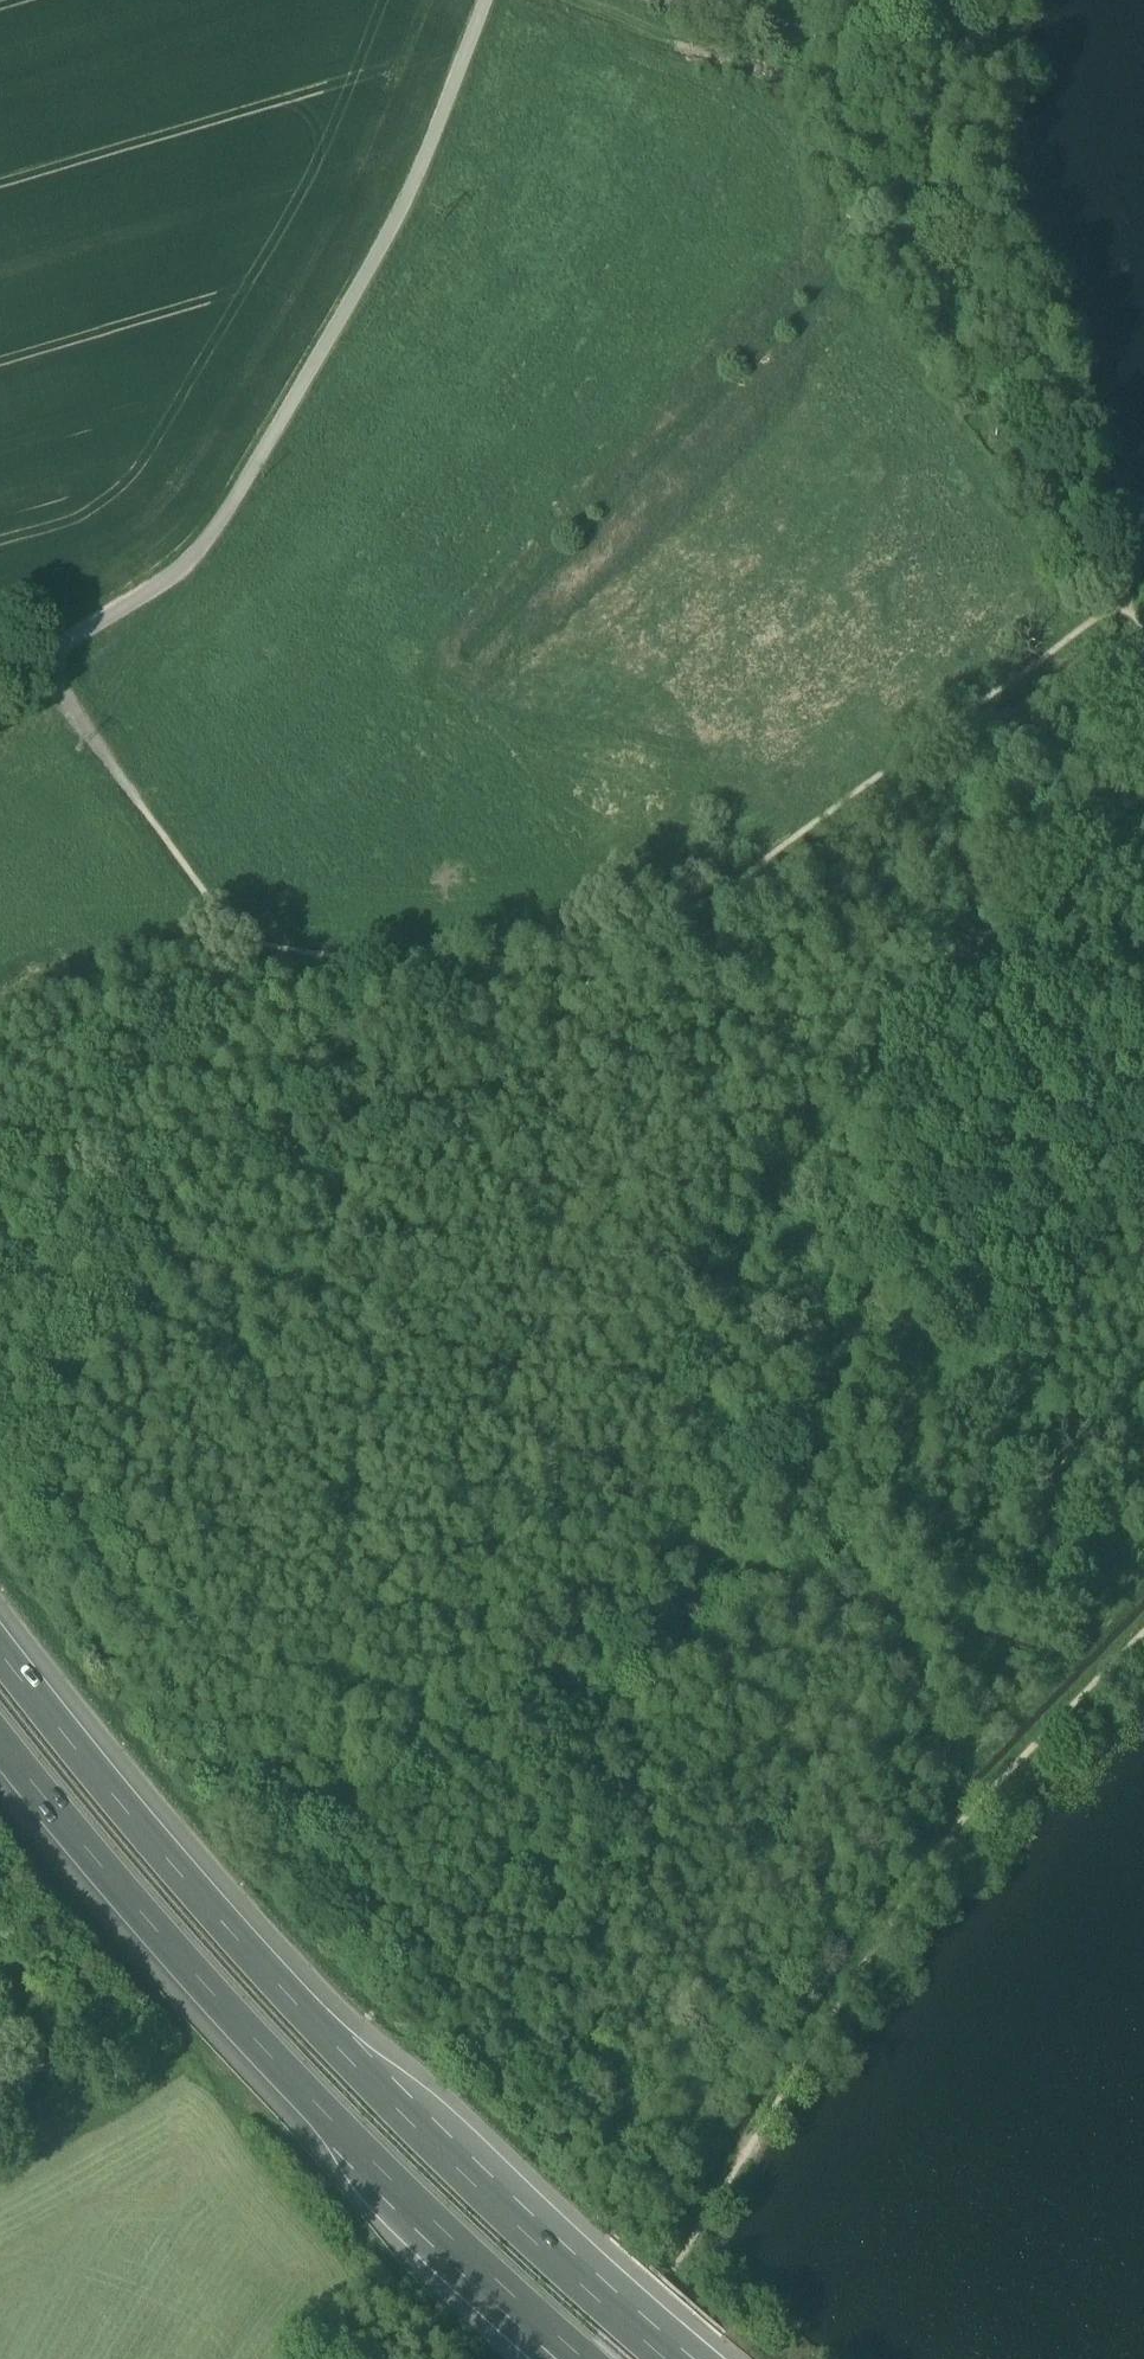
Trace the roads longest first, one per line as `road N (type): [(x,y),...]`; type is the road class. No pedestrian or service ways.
road 1 (motorway): [(673,2358),(422,2134),(187,1885),(0,1655)]
road 2 (unclassified): [(485,0),(405,205),(190,569),(0,689)]
road 3 (motorway): [(0,1743),(143,1917),(396,2188),(579,2358)]
road 4 (track): [(135,800),(42,664)]

